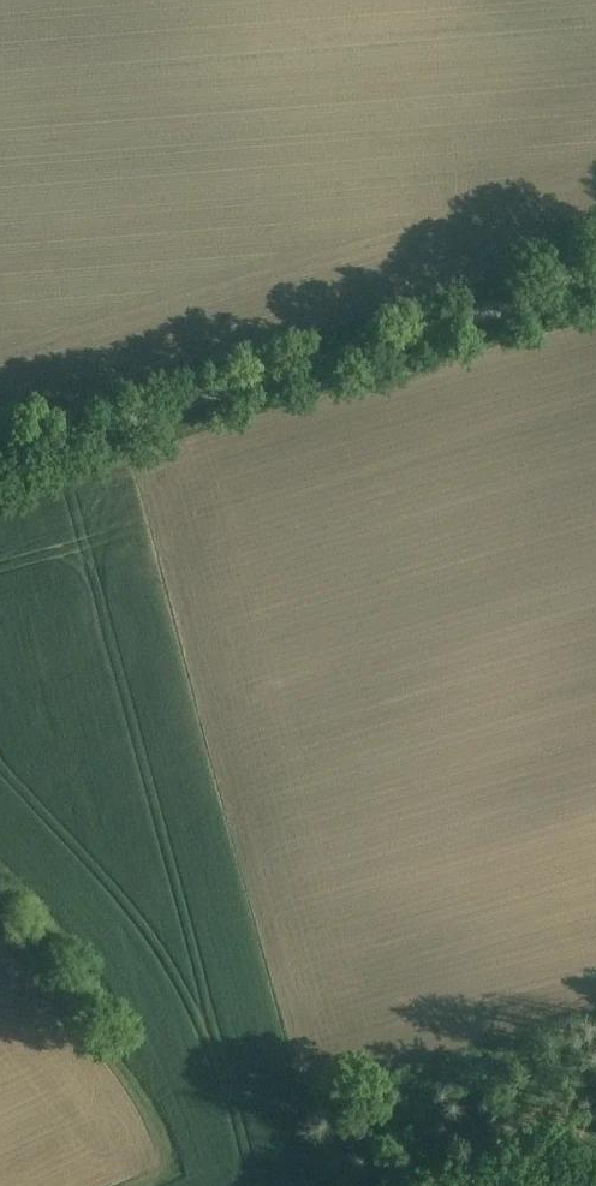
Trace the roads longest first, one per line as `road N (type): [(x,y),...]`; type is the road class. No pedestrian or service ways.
road 1 (unclassified): [(595,278),(0,456)]
road 2 (track): [(0,916),(122,1066),(177,1151),(178,1162),(128,1185)]

